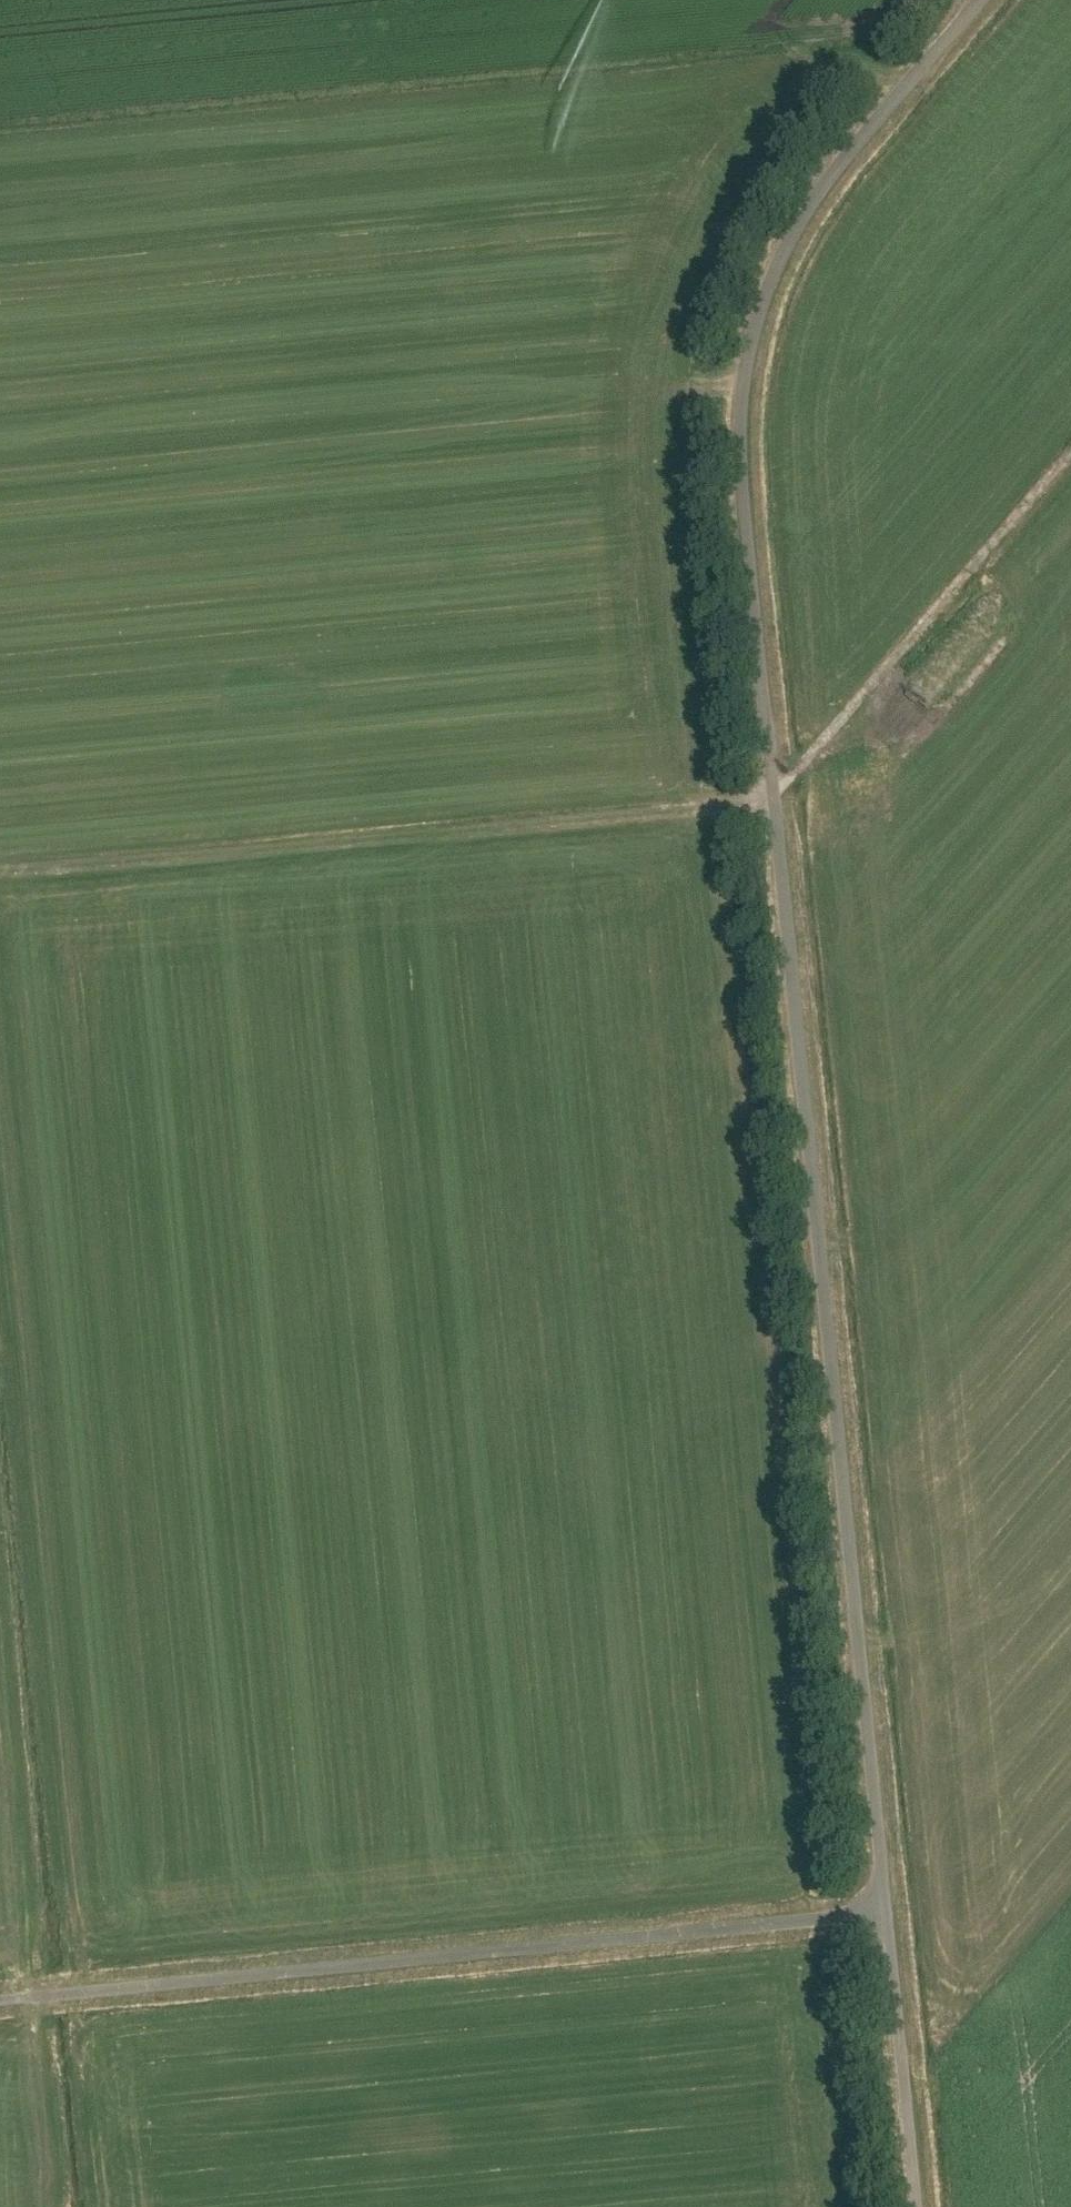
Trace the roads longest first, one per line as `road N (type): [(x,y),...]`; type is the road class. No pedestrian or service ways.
road 1 (unclassified): [(885,1914),(741,469),(742,403),(764,301),(812,199),(979,0)]
road 2 (unclassified): [(0,2001),(885,1914)]
road 3 (unclassified): [(917,2206),(885,1914)]

